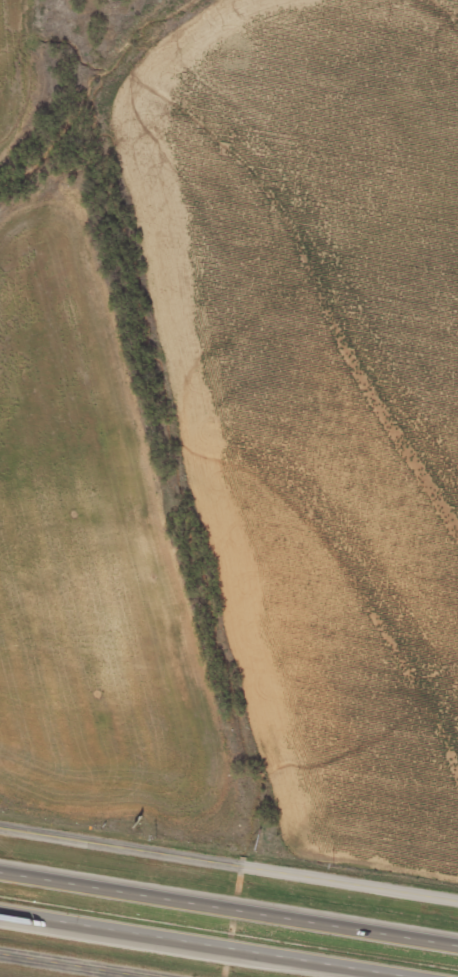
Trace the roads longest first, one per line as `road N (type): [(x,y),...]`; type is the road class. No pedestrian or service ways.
road 1 (tertiary): [(0,832),(457,902)]
road 2 (motorway): [(457,946),(0,879)]
road 3 (motorway): [(0,918),(402,976)]
road 4 (tertiary): [(0,955),(148,976)]

